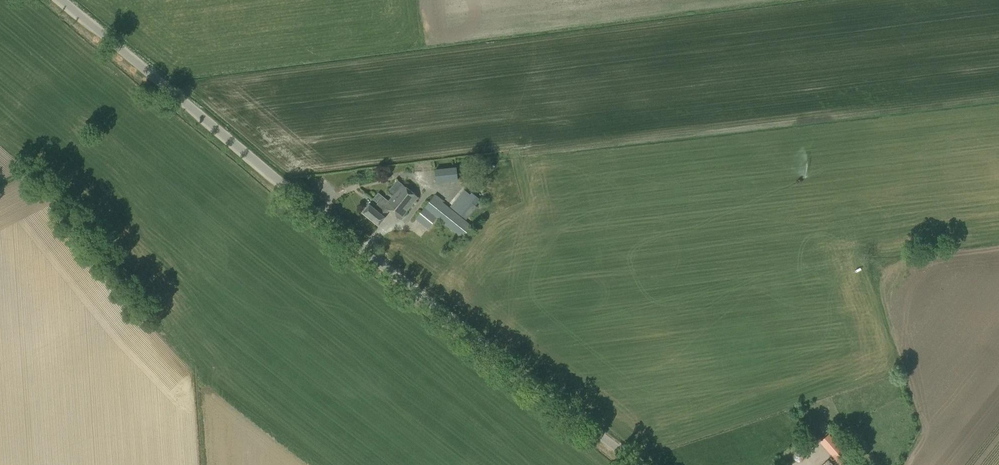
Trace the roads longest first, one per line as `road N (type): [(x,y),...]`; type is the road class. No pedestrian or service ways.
road 1 (unclassified): [(639,464),(62,0)]

